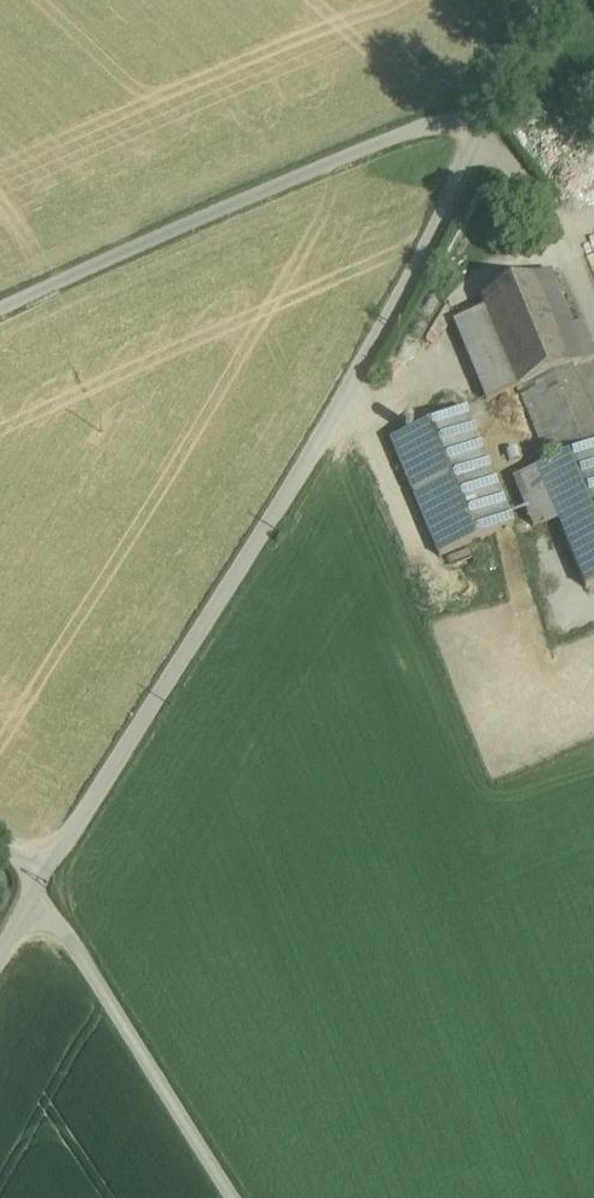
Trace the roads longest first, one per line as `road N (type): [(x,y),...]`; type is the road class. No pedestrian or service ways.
road 1 (unclassified): [(552,0),(487,109),(341,397),(35,882)]
road 2 (unclassified): [(234,1197),(35,882)]

